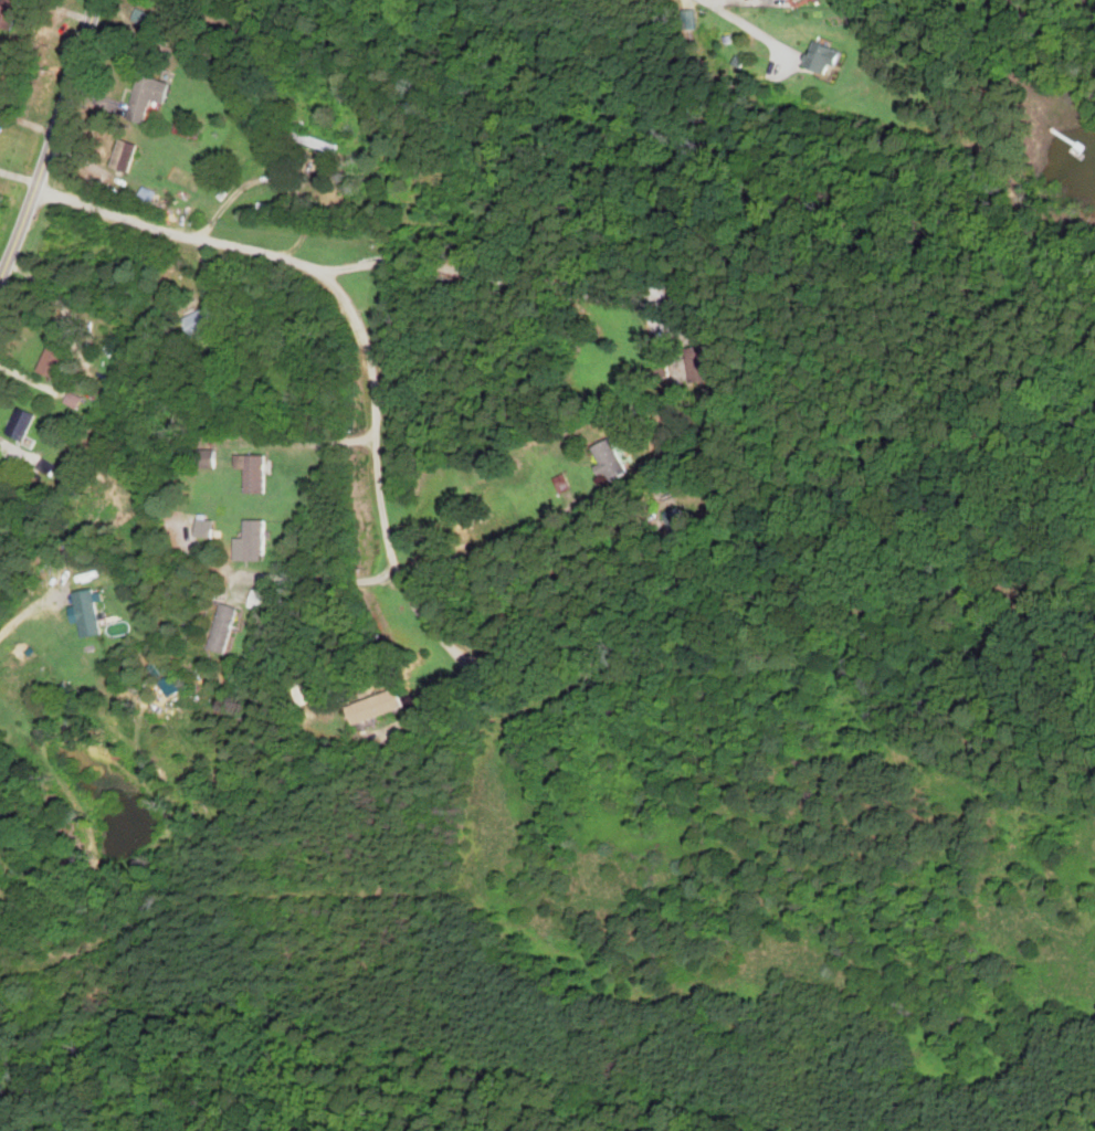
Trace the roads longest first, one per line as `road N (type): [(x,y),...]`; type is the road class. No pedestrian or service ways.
road 1 (residential): [(474,665),(423,617),(394,560),(369,355),(336,286),(305,263),(161,229),(39,188)]
road 2 (tertiary): [(0,283),(99,0)]

